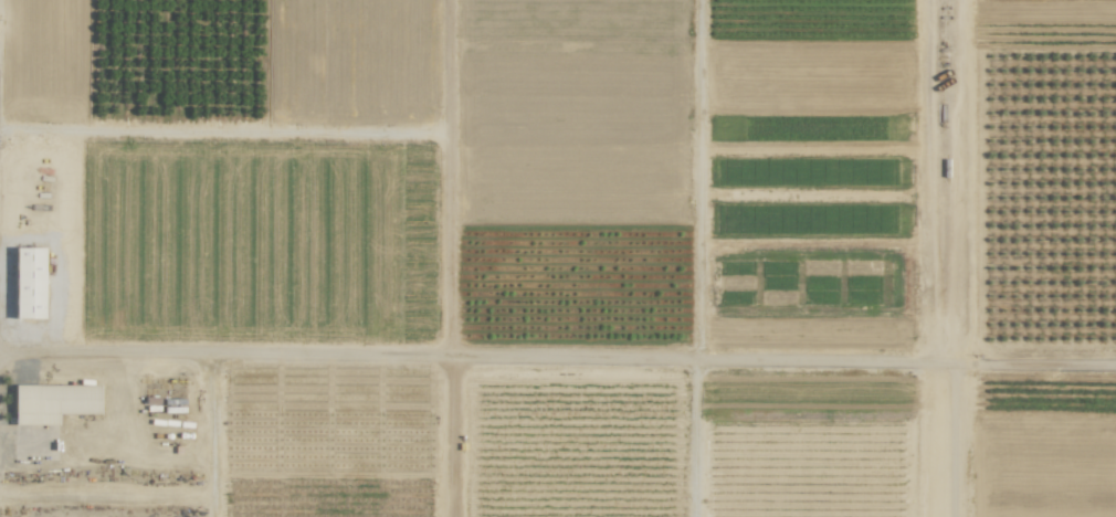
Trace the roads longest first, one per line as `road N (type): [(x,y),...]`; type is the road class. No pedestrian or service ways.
road 1 (residential): [(0,352),(1115,364)]
road 2 (residential): [(0,127),(419,131),(448,143),(450,516)]
road 3 (residential): [(693,516),(694,358)]

